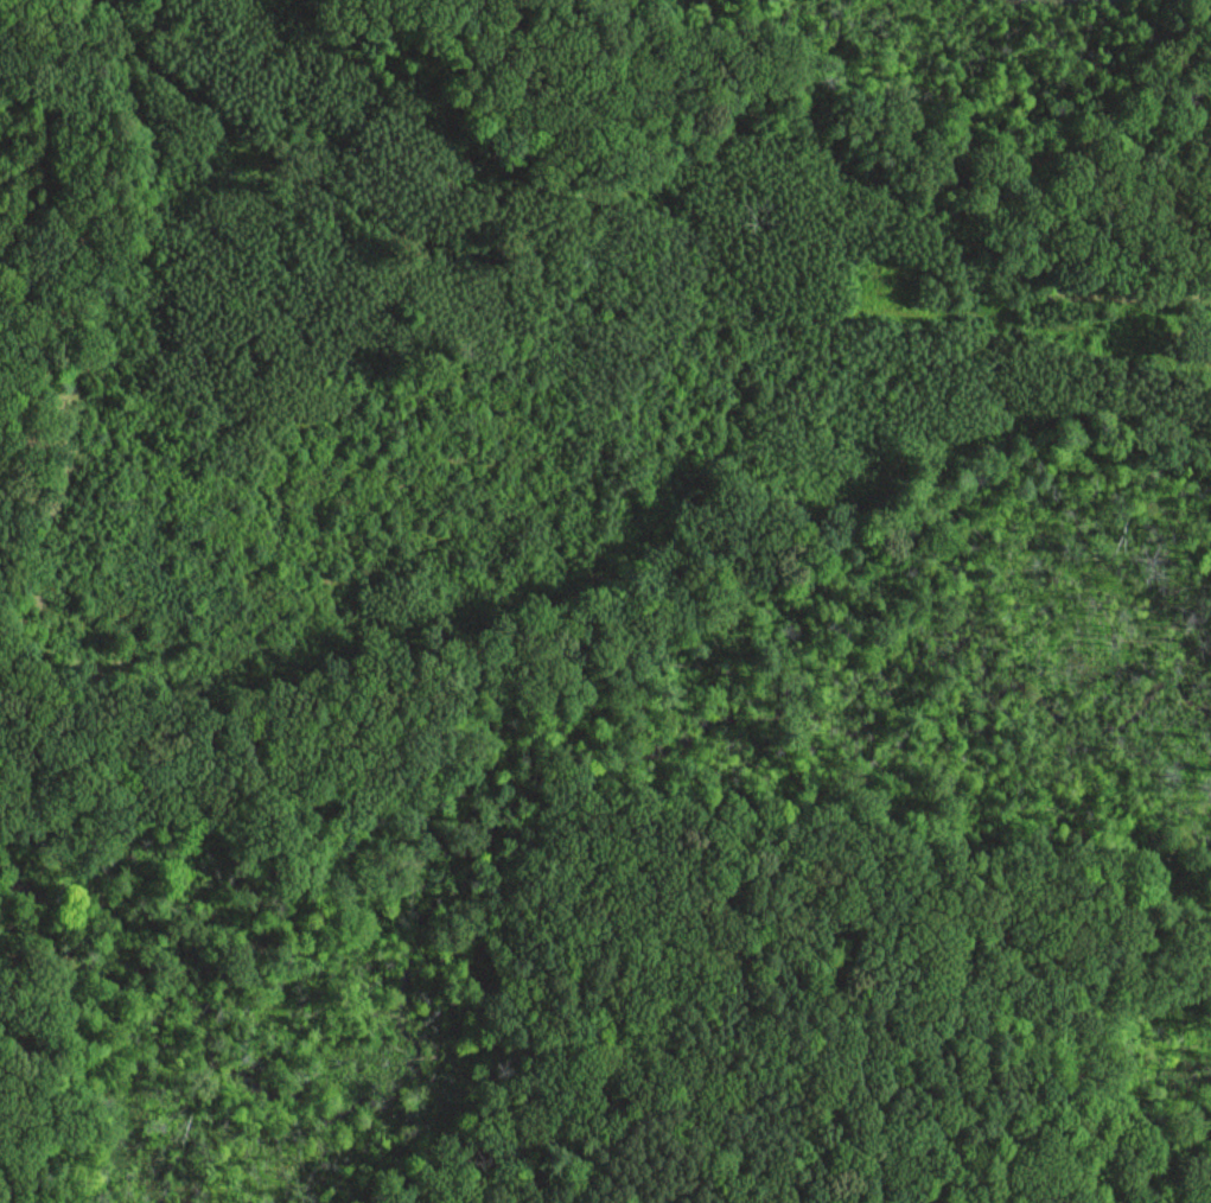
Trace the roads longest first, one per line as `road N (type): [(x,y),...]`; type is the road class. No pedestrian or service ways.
road 1 (track): [(969,299),(1210,294)]

